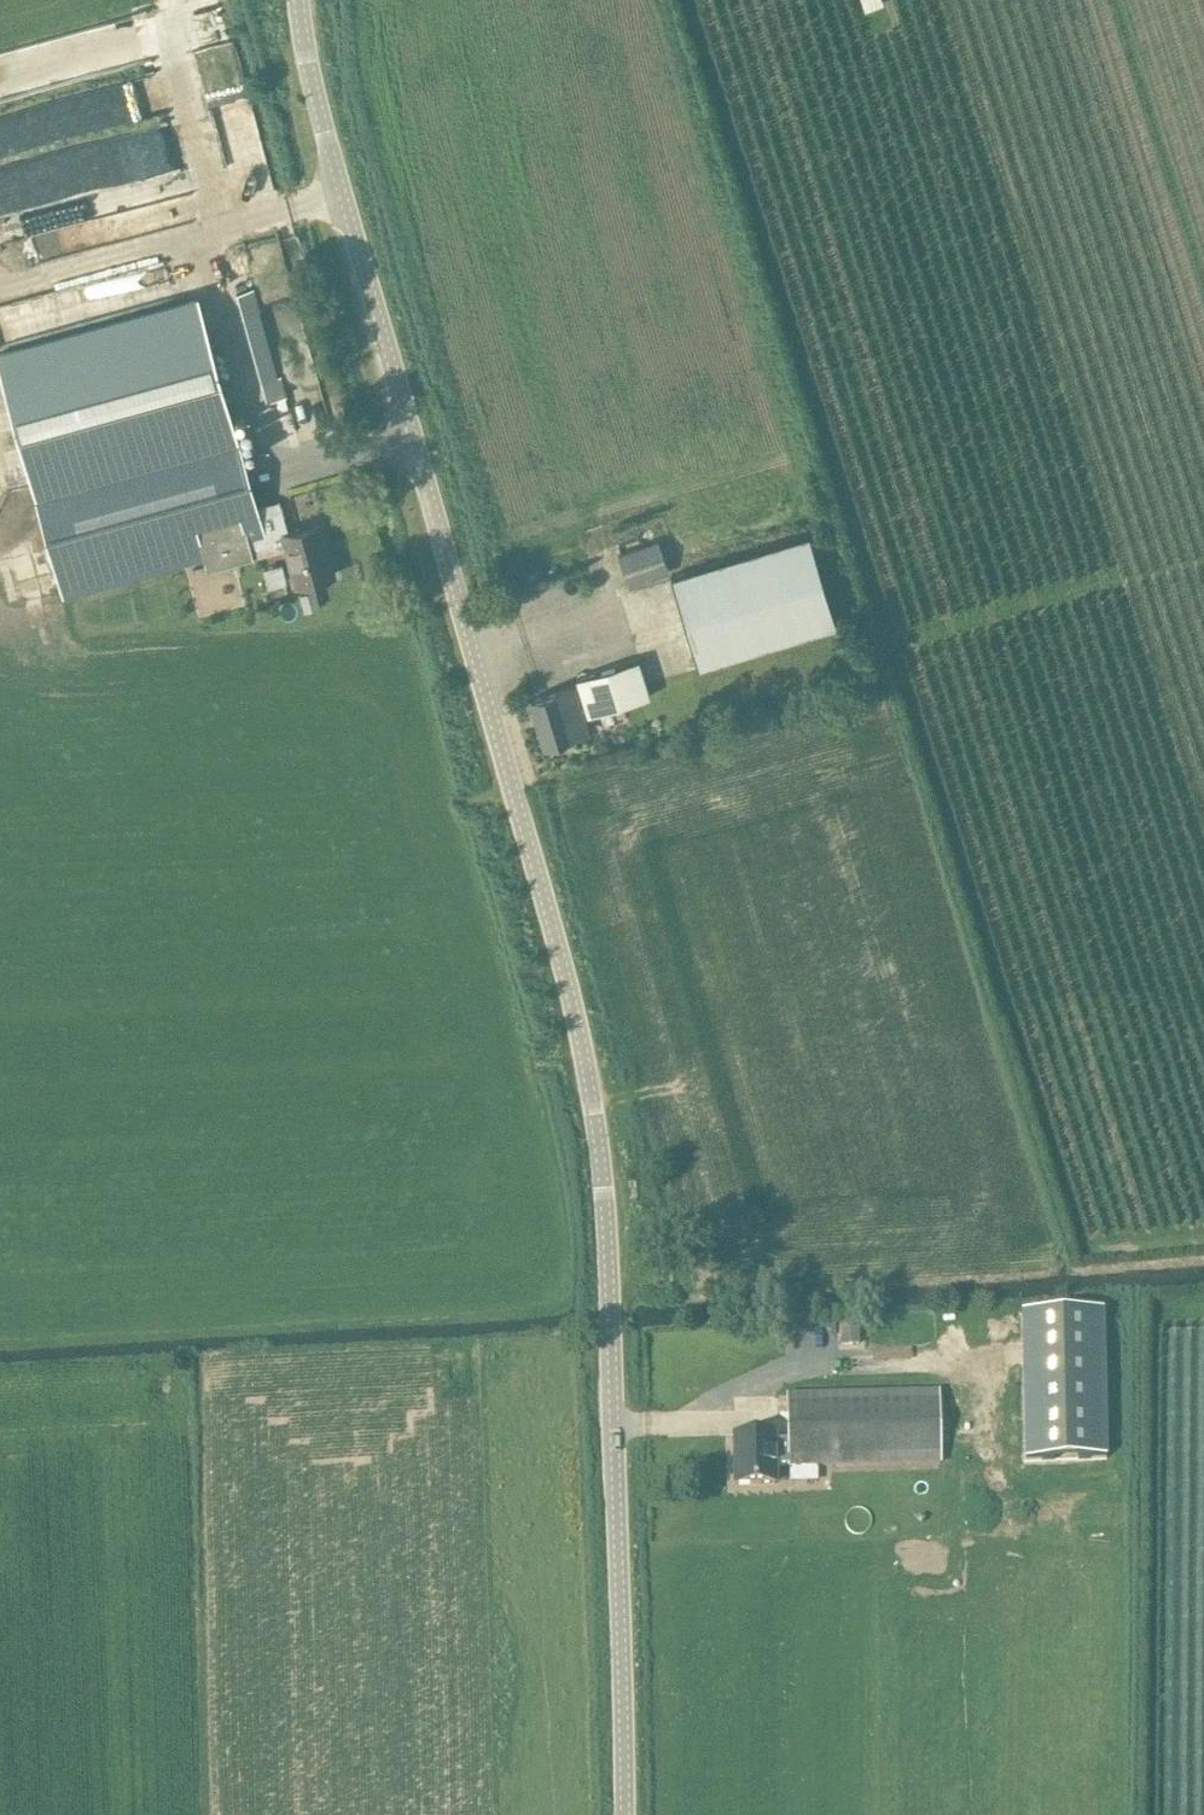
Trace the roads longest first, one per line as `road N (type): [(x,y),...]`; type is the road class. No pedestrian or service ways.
road 1 (unclassified): [(622,1814),(602,1156),(561,958),(319,101),(298,0)]

